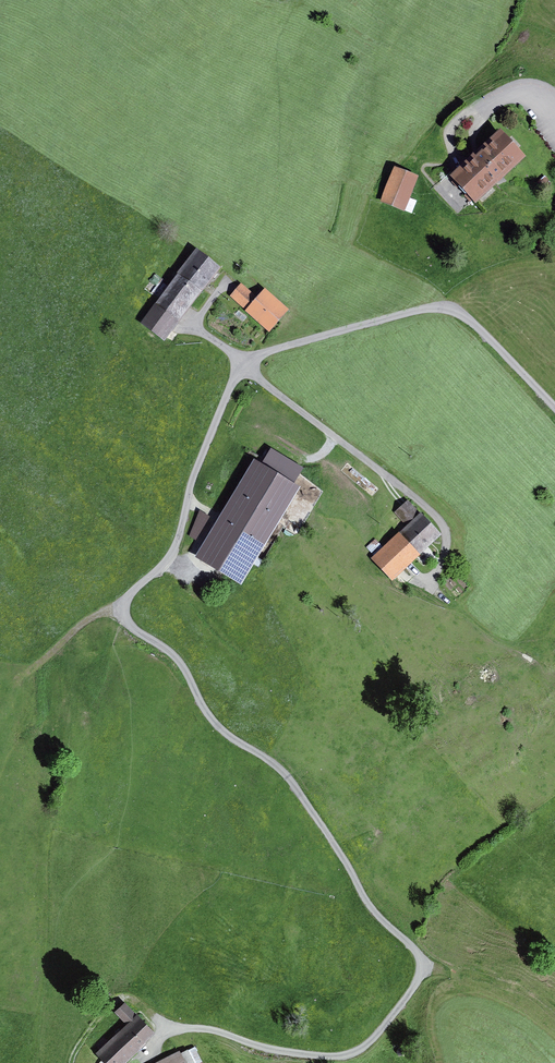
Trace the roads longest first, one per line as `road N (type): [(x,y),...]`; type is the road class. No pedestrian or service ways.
road 1 (track): [(149,1050),(185,1029),(287,1054),(358,1052),(420,976),(419,956),(366,901),(294,786),(223,731),(180,660),(123,613),(127,598),(174,555),(196,469),(245,364)]
road 2 (track): [(229,277),(201,316),(200,330),(443,527),(437,572),(430,582),(412,579)]
road 3 (track): [(554,409),(471,323),(442,309),(245,364)]
road 4 (track): [(17,683),(123,604)]

